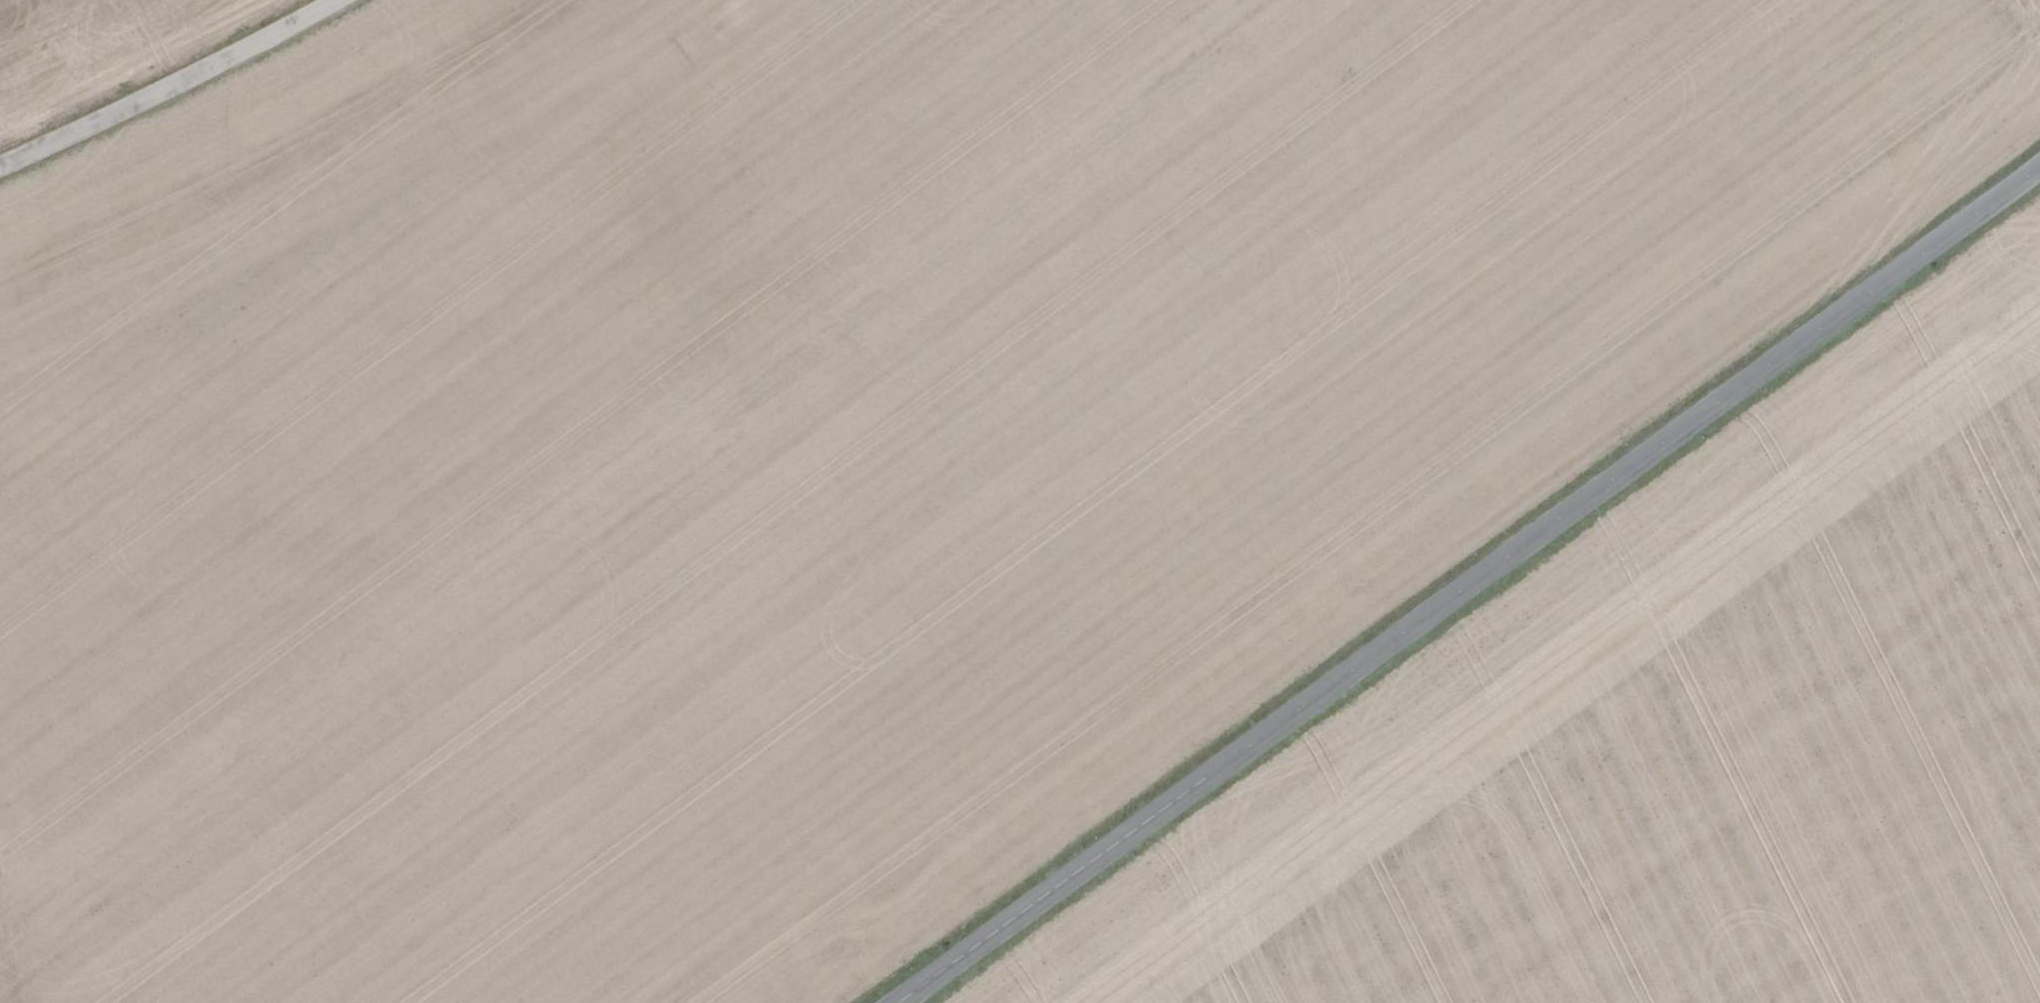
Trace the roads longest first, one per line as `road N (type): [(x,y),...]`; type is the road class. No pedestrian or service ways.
road 1 (tertiary): [(2039,163),(899,1002)]
road 2 (track): [(0,168),(340,0)]

